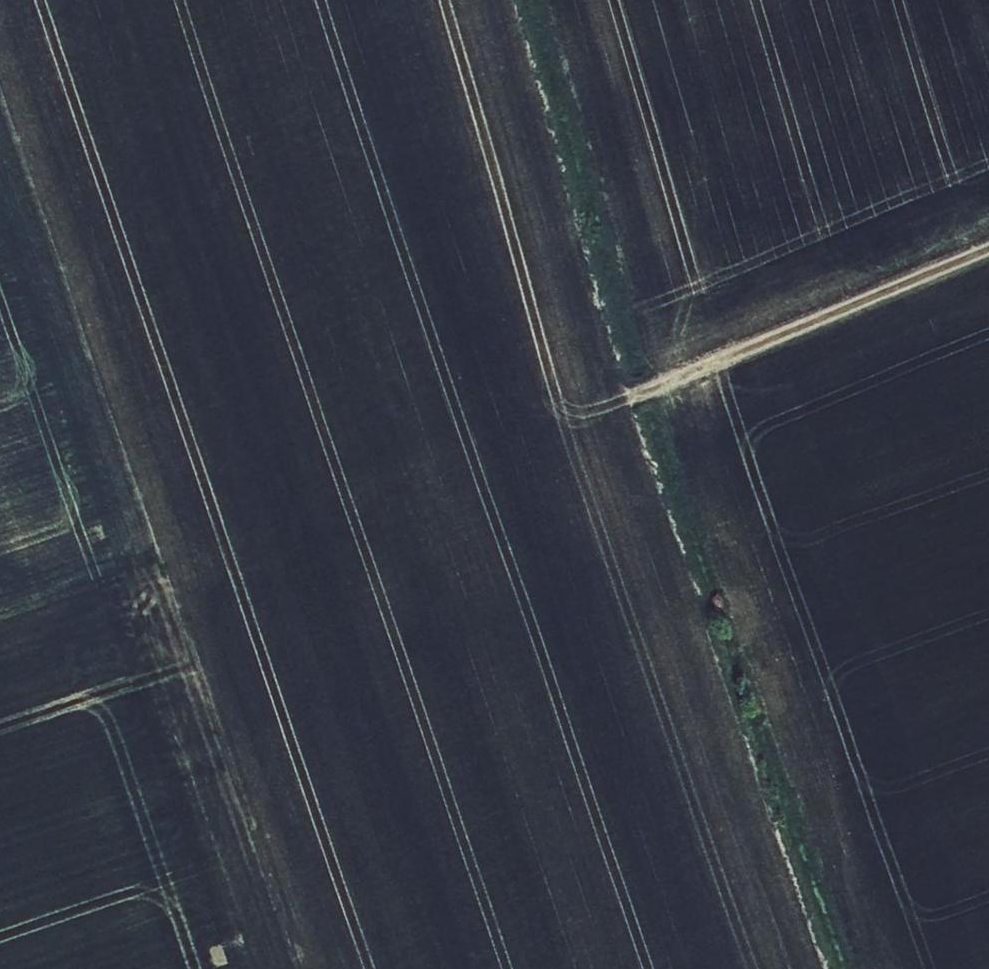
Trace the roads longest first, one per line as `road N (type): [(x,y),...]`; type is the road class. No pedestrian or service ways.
road 1 (track): [(988,248),(651,390)]

